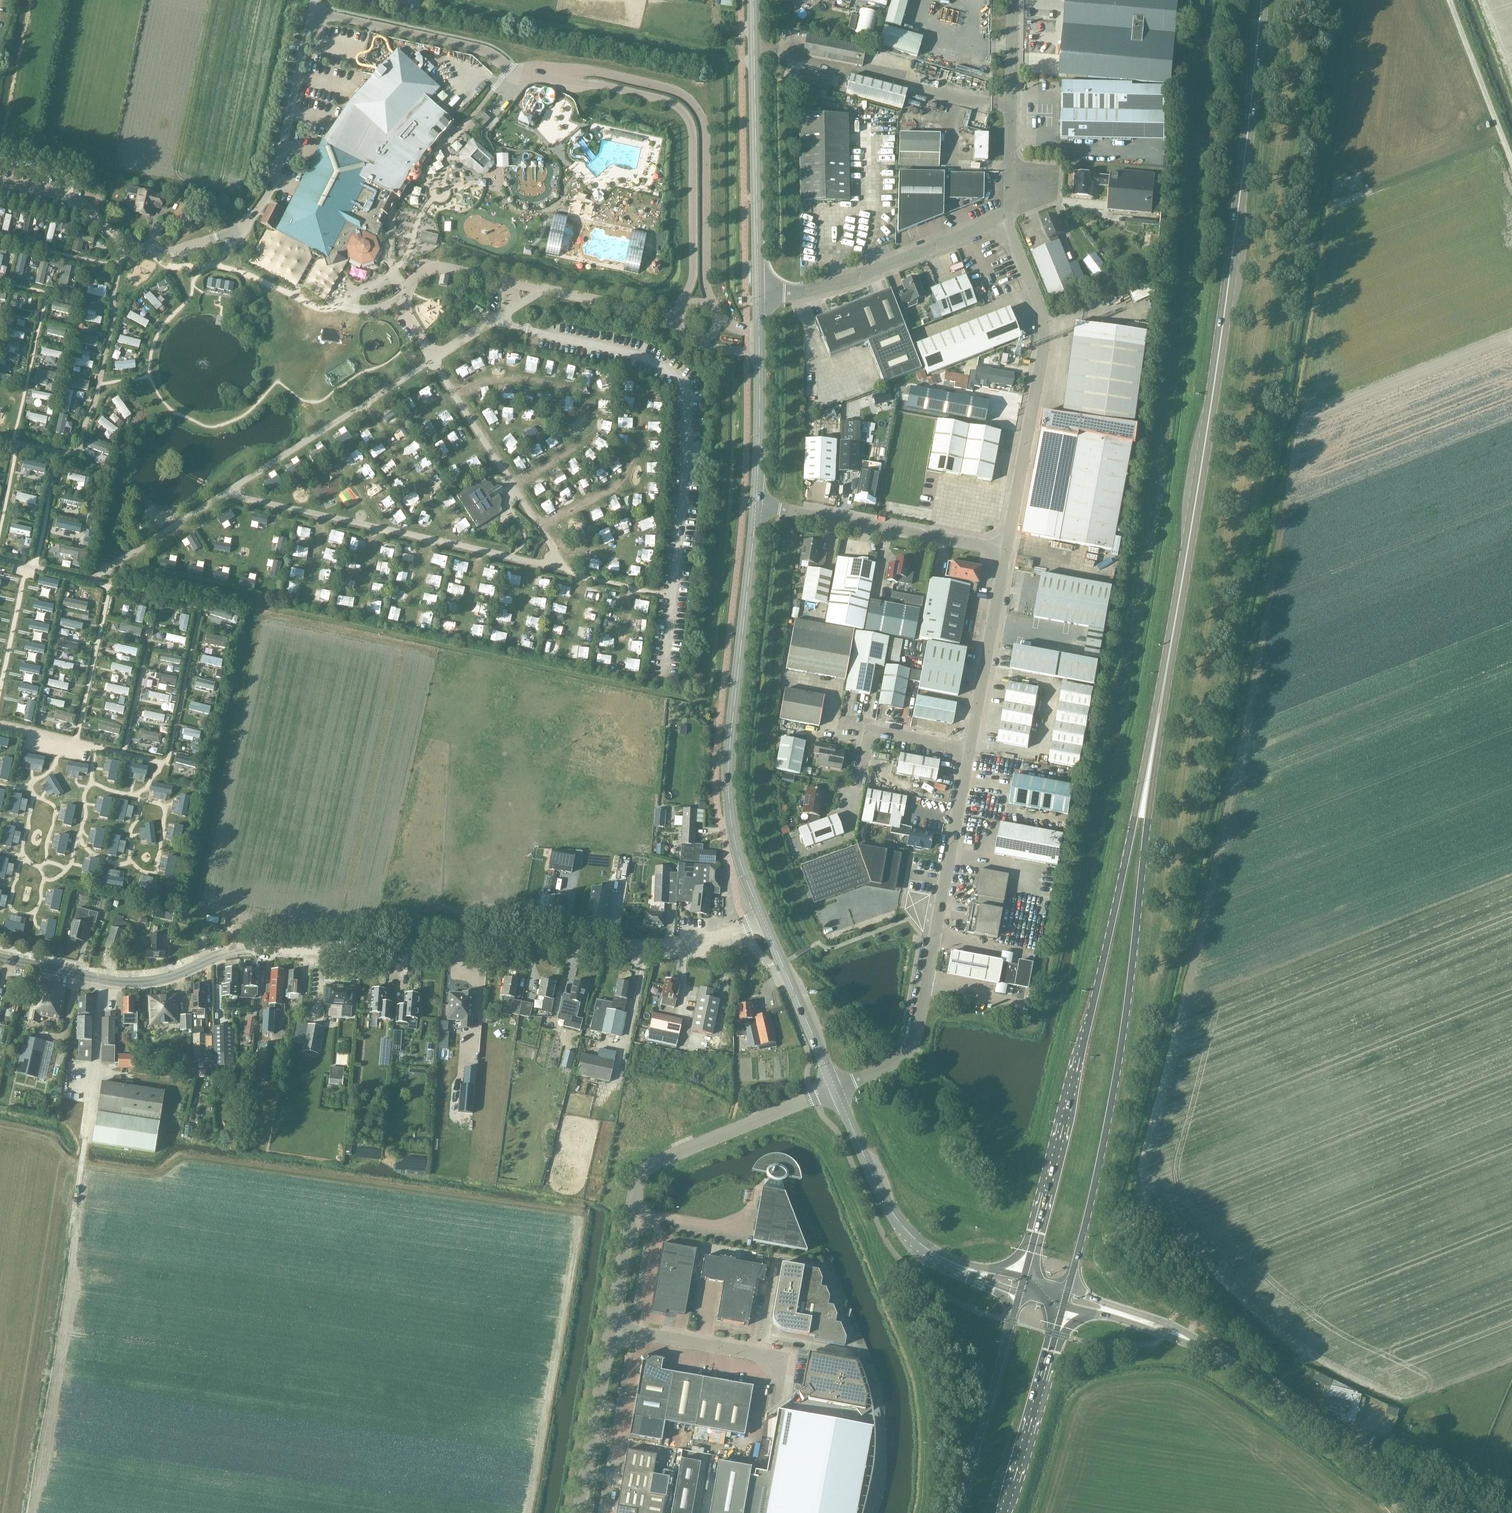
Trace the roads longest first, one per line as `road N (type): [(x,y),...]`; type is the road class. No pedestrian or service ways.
road 1 (primary): [(1150,762),(1202,471),(1262,0)]
road 2 (tertiary): [(622,948),(238,951),(132,981),(0,959)]
road 3 (primary): [(1066,1298),(1113,1093),(1150,762)]
road 4 (primary): [(1150,762),(1022,1286)]
road 5 (tertiary): [(1443,1503),(1381,1469),(1220,1356),(1165,1328),(1066,1298)]
road 6 (tertiary): [(763,920),(728,791),(756,505)]
road 7 (unclassified): [(835,1087),(893,1064),(914,1040),(968,751)]
road 8 (unclassified): [(612,1327),(634,1192),(647,1170),(835,1087)]
road 9 (unclassified): [(1006,550),(1044,337),(1004,218)]
road 10 (tertiary): [(758,296),(752,0)]
road 11 (tertiary): [(1022,1286),(953,1265),(913,1239),(882,1195),(835,1087)]
road 12 (unclassified): [(758,296),(857,279),(1004,218)]
road 13 (unclassified): [(1006,550),(756,505)]
road 14 (primary): [(1022,1286),(957,1512)]
road 15 (primary): [(1002,1512),(1066,1298)]
road 16 (unclassified): [(1004,218),(1012,0)]
road 17 (unclassified): [(773,1402),(779,1358),(612,1327)]
road 18 (tertiary): [(756,505),(758,296)]
road 19 (unclassified): [(968,751),(1006,550)]
road 20 (unclassified): [(580,1512),(612,1327)]
road 21 (tertiary): [(835,1087),(763,920)]
road 22 (tertiary): [(622,948),(687,944),(763,920)]

